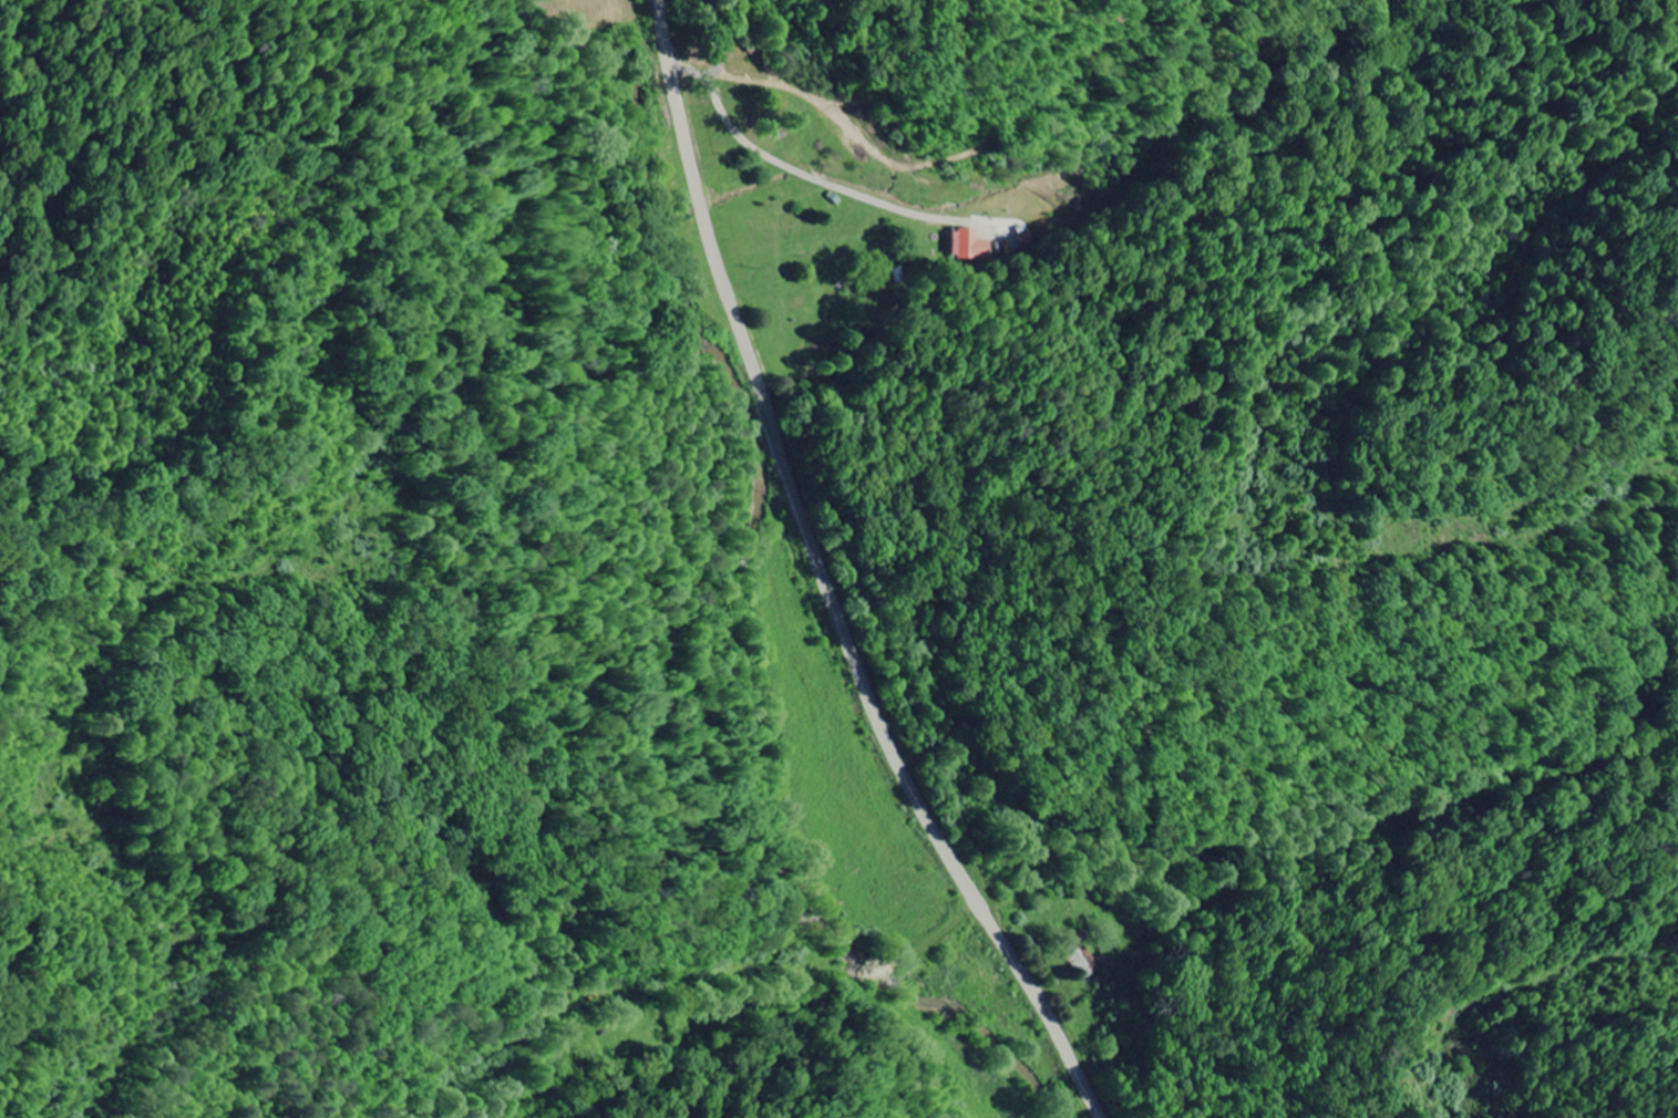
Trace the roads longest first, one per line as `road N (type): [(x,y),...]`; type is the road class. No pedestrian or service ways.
road 1 (tertiary): [(662,0),(719,255),(821,541),(927,795),(1106,1117)]

